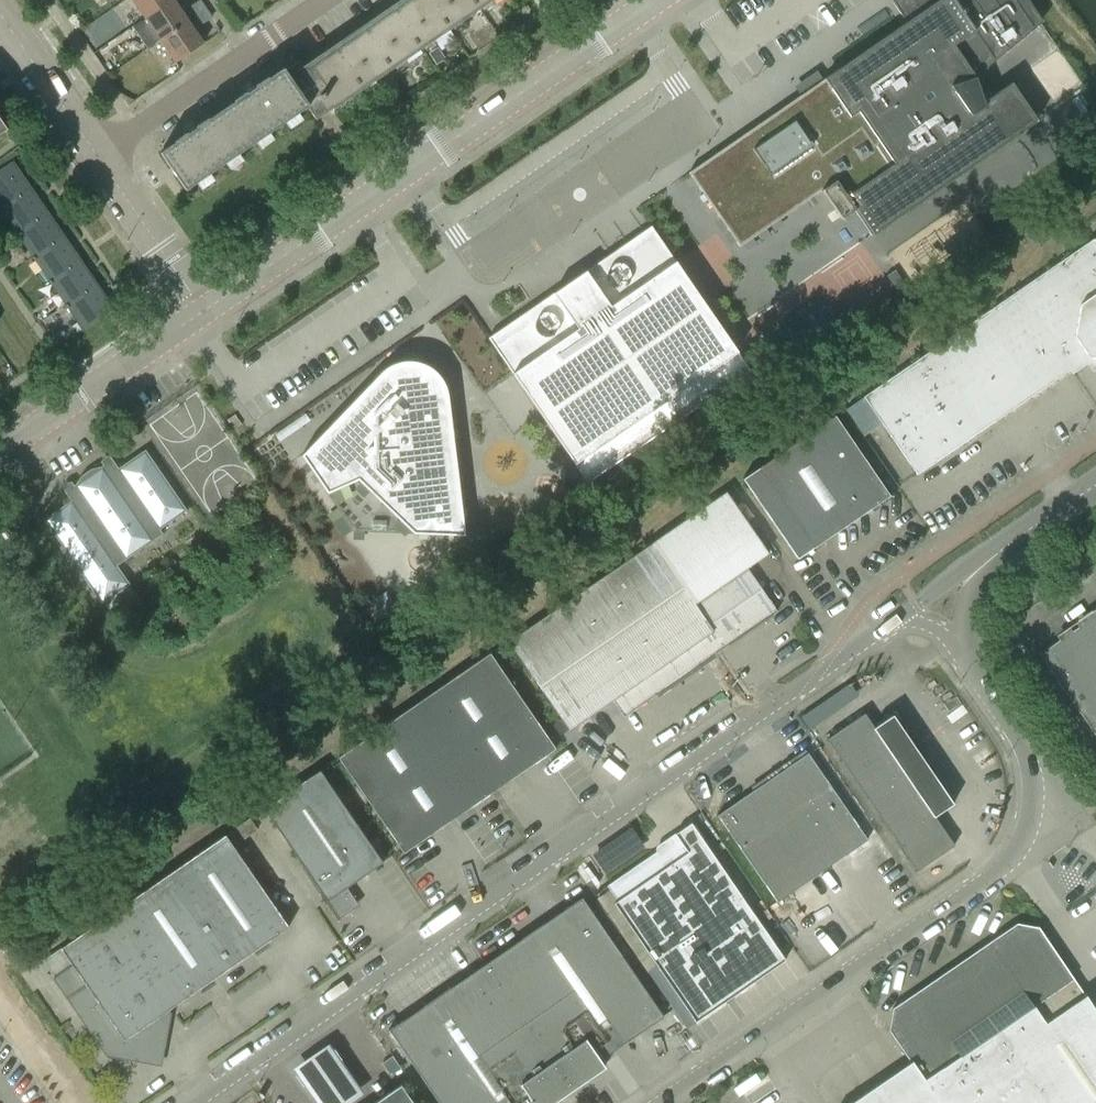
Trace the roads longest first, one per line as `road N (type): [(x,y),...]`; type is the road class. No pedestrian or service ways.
road 1 (unclassified): [(891,620),(198,1102)]
road 2 (unclassified): [(665,1102),(1011,866),(1031,825),(1034,781),(962,644)]
road 3 (tertiary): [(204,308),(651,0)]
road 4 (residential): [(99,157),(324,0)]
road 5 (tertiary): [(0,449),(204,308)]
road 6 (residential): [(204,308),(99,157)]
road 7 (residential): [(99,157),(10,28)]
road 8 (unclassified): [(962,644),(971,595),(1026,525)]
road 9 (unclassified): [(916,603),(1026,525)]

